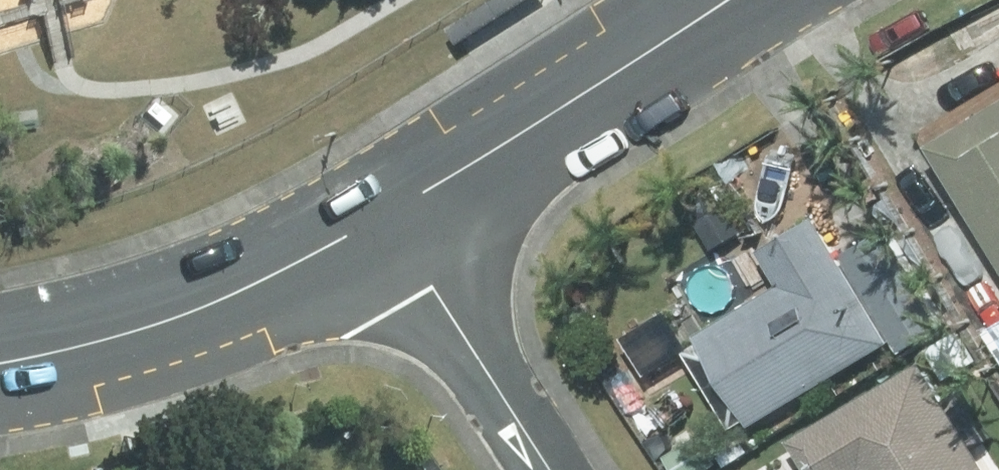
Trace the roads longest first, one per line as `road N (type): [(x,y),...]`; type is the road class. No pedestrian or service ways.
road 1 (tertiary): [(390,217),(166,324),(0,366)]
road 2 (tertiary): [(731,0),(390,217)]
road 3 (residential): [(550,469),(390,217)]

